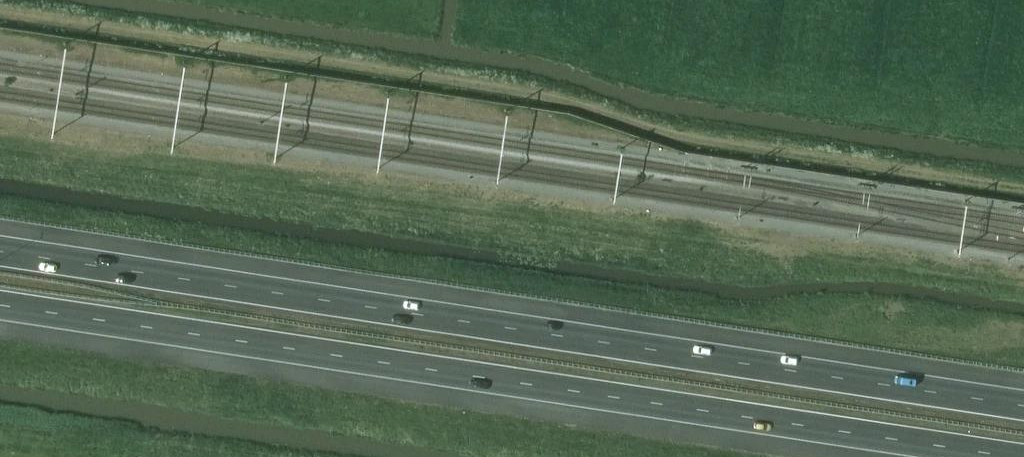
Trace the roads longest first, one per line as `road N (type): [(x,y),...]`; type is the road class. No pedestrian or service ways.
road 1 (motorway): [(1023,406),(0,248)]
road 2 (motorway): [(0,306),(1005,456)]

